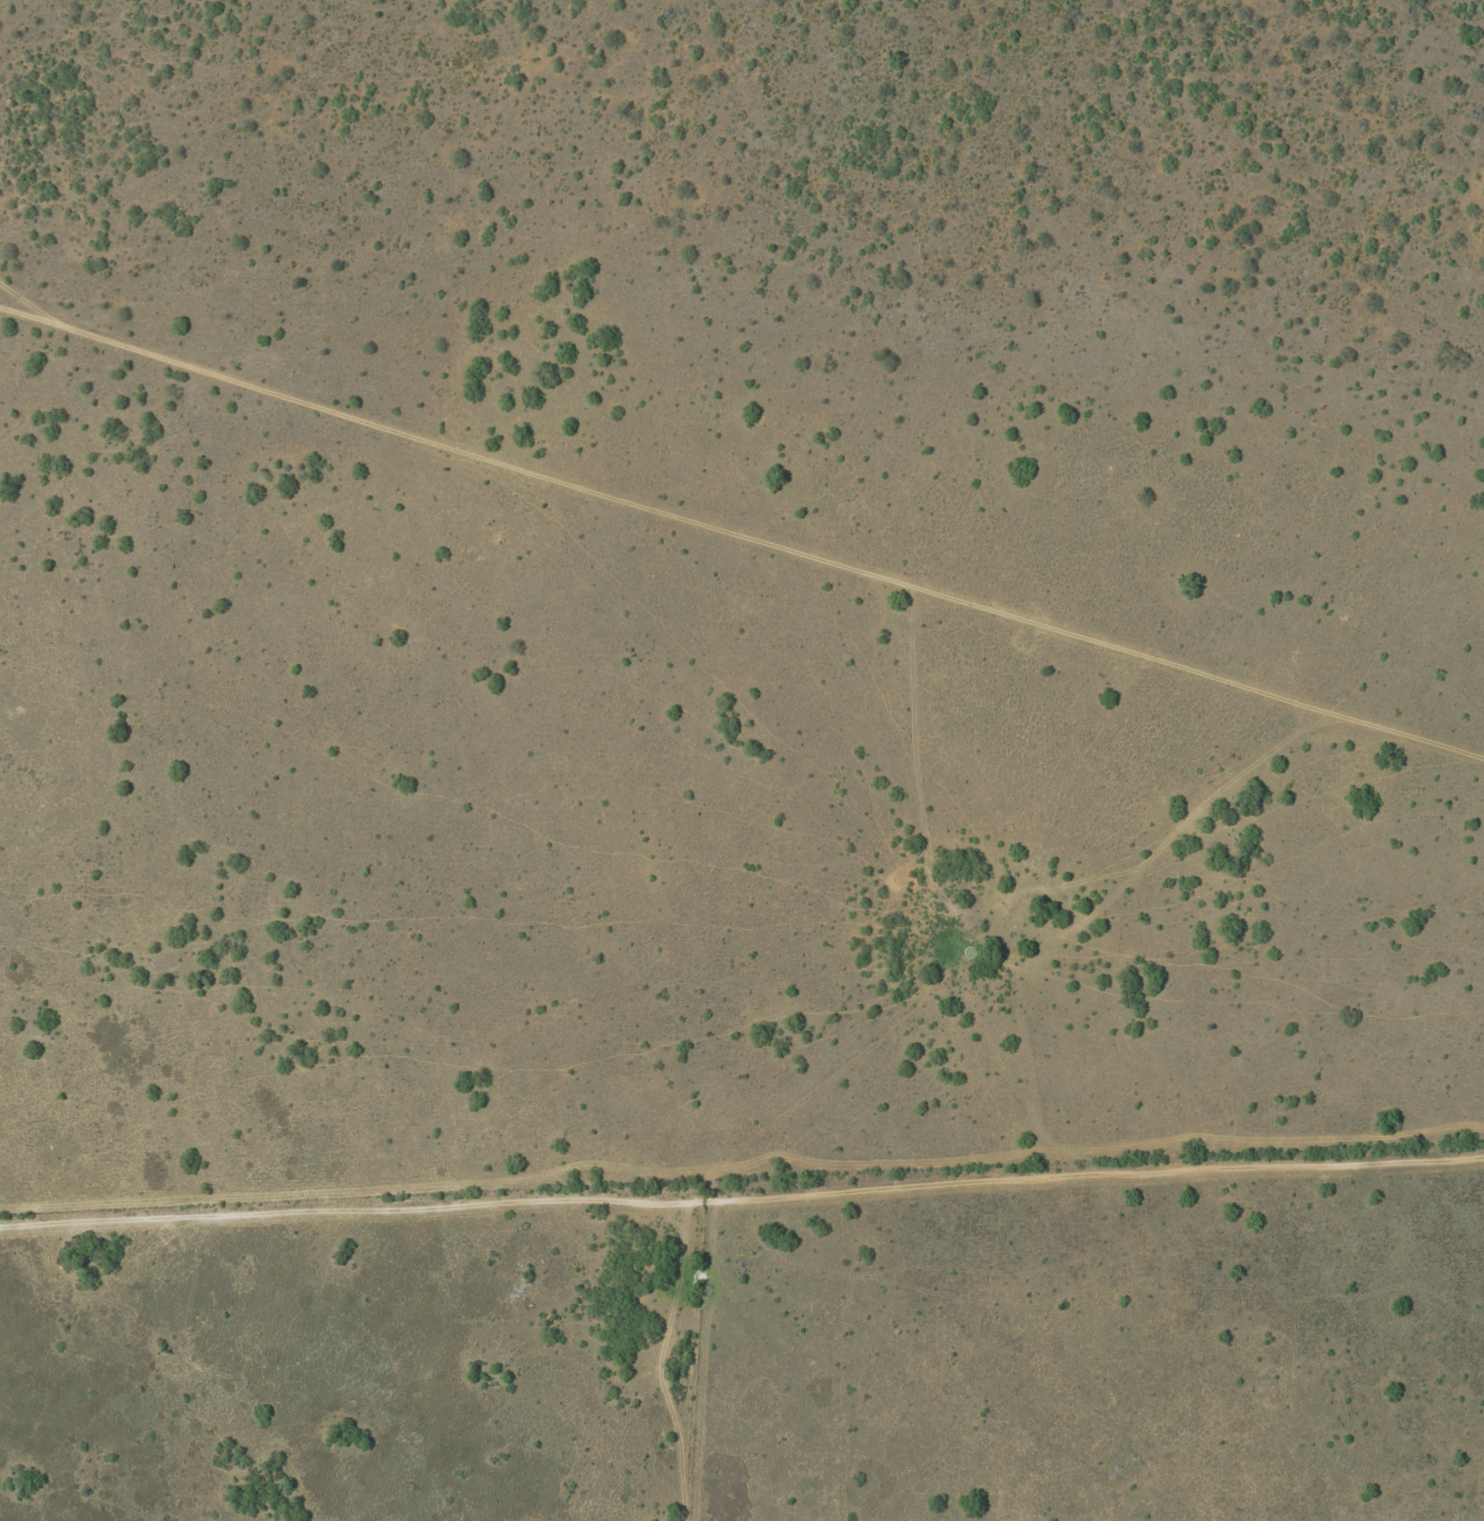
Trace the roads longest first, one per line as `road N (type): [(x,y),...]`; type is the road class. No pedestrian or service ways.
road 1 (residential): [(1483,777),(0,323)]
road 2 (residential): [(0,1237),(1483,1166)]

